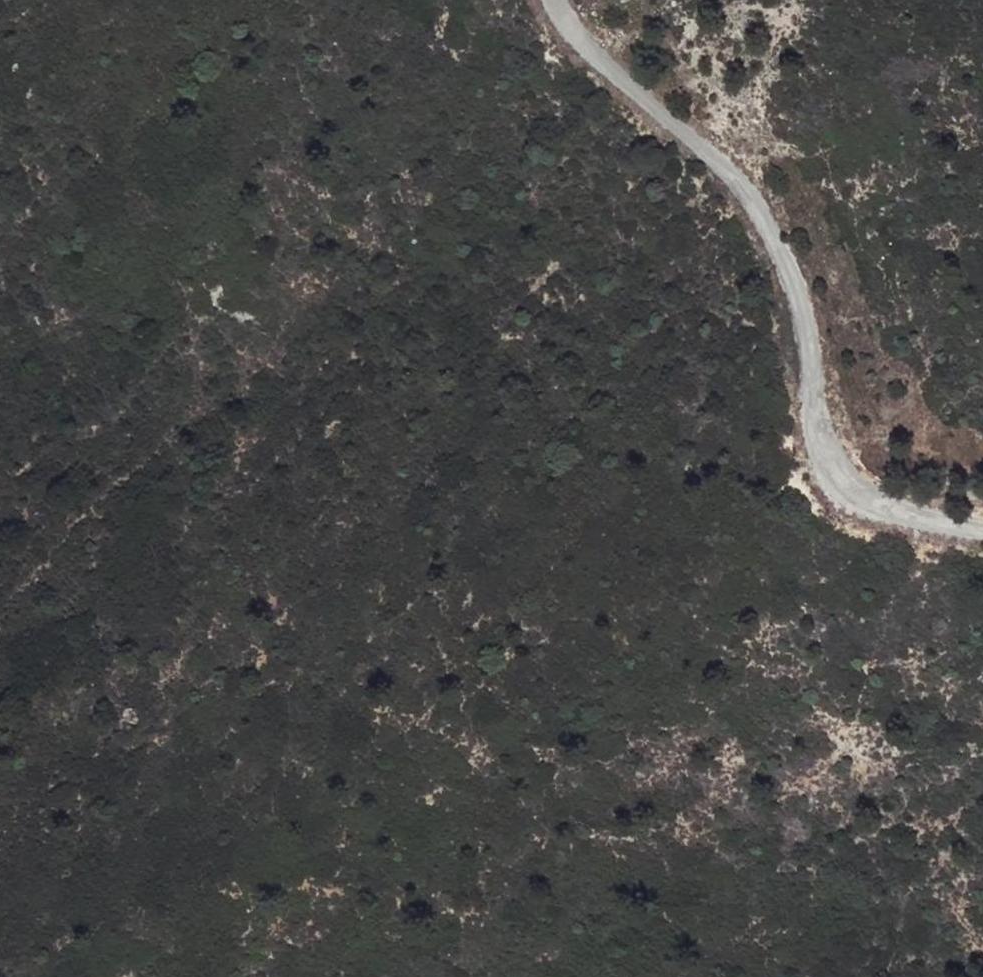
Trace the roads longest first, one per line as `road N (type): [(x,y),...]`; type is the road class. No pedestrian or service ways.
road 1 (unclassified): [(559,0),(568,26),(617,81),(742,180),(782,260),(826,453),(851,489),(910,513),(982,530)]

